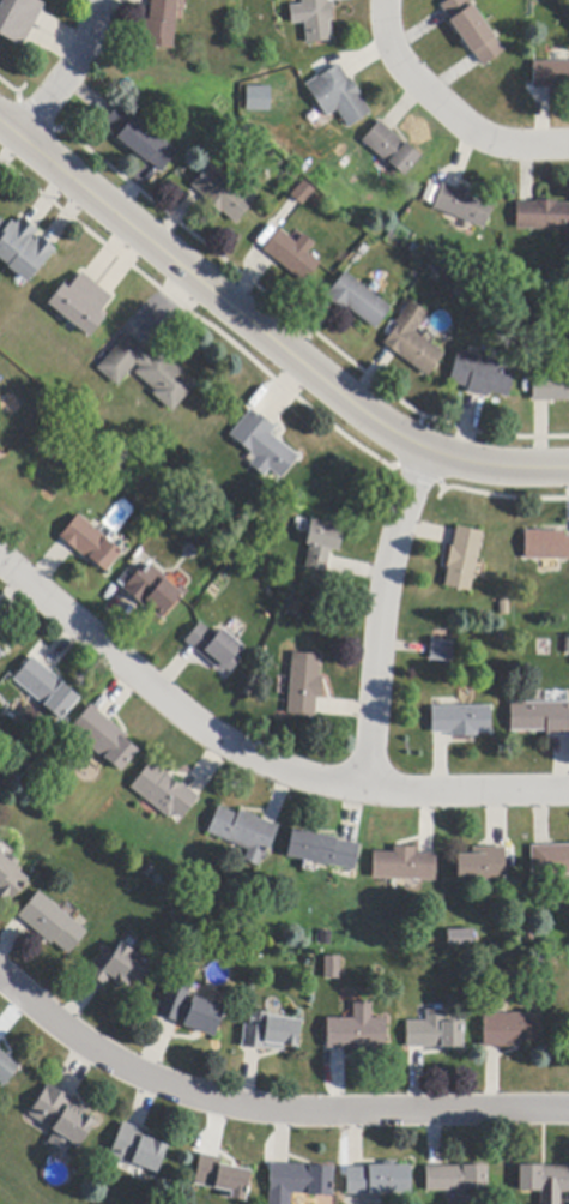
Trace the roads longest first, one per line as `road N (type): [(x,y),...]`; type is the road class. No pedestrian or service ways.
road 1 (residential): [(0,126),(426,456),(482,468),(568,466)]
road 2 (residential): [(0,558),(219,742),(296,777),(368,793),(568,793)]
road 3 (residential): [(568,1112),(266,1112),(186,1095),(96,1054),(0,978)]
road 4 (residential): [(426,456),(386,564),(368,793)]
road 5 (residential): [(568,142),(500,142),(473,132),(397,58),(388,0)]
road 6 (residential): [(19,142),(83,59),(96,0)]

